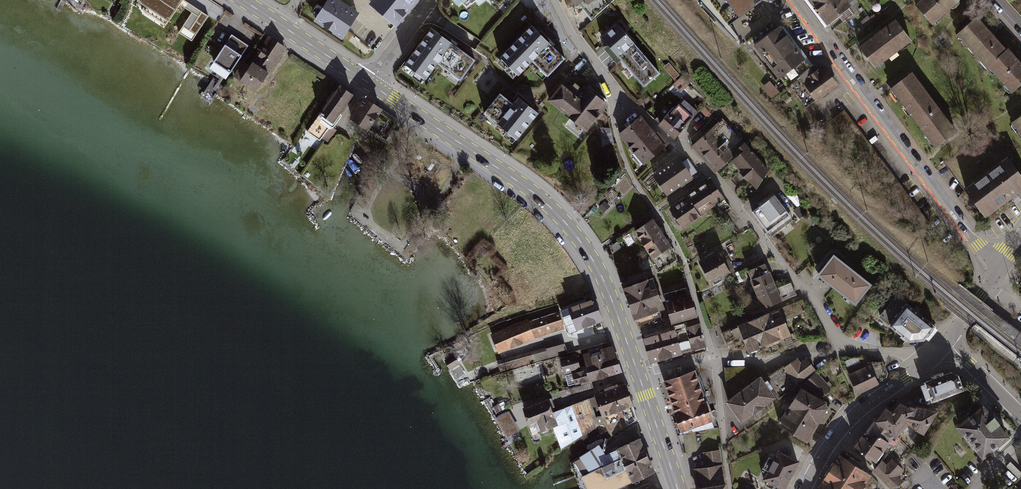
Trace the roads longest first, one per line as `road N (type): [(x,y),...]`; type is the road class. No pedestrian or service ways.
road 1 (primary): [(638,375),(604,280),(557,214),(369,83)]
road 2 (residential): [(1002,265),(976,246),(796,0)]
road 3 (residential): [(926,361),(843,346),(771,359),(691,360),(638,375)]
road 4 (tertiary): [(806,488),(863,408),(926,361)]
road 5 (primary): [(369,83),(243,0)]
road 6 (primary): [(679,488),(638,375)]

